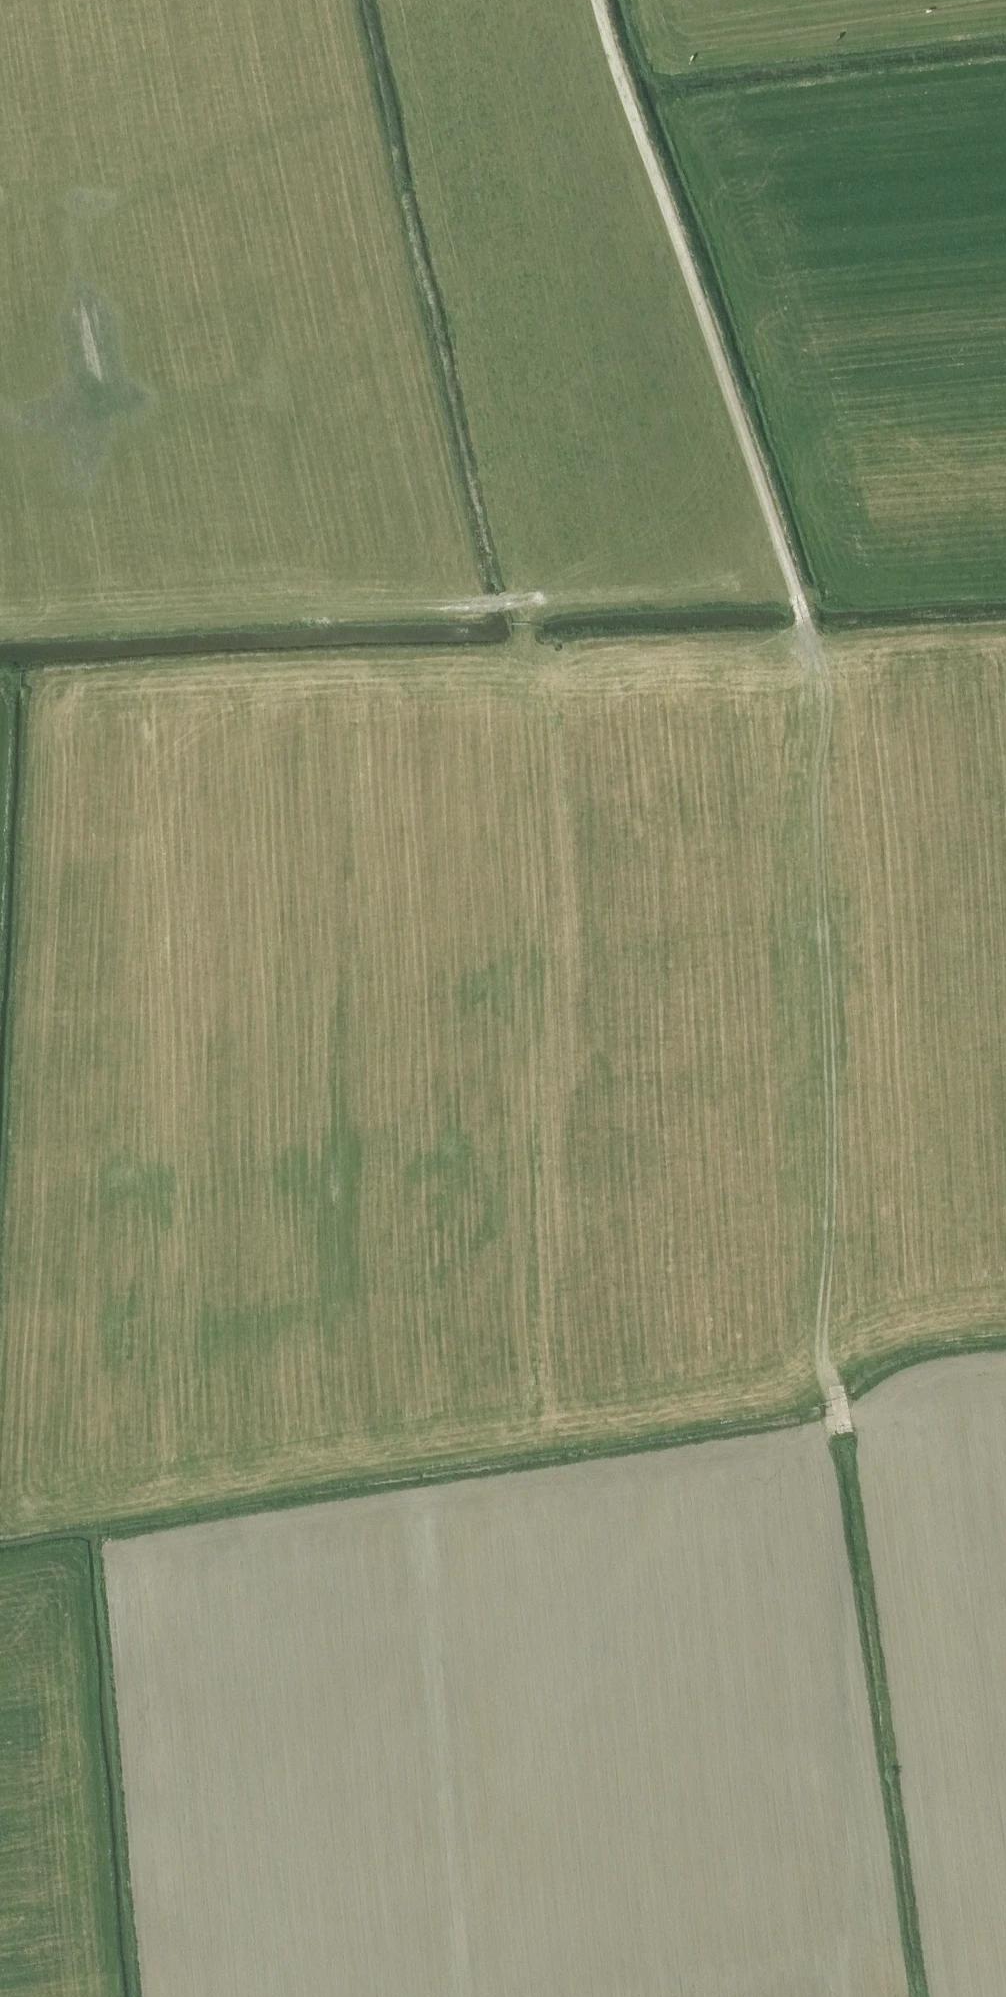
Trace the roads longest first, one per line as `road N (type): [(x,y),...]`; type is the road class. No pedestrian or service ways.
road 1 (track): [(594,0),(807,639),(793,649),(555,681),(520,670),(533,604)]

